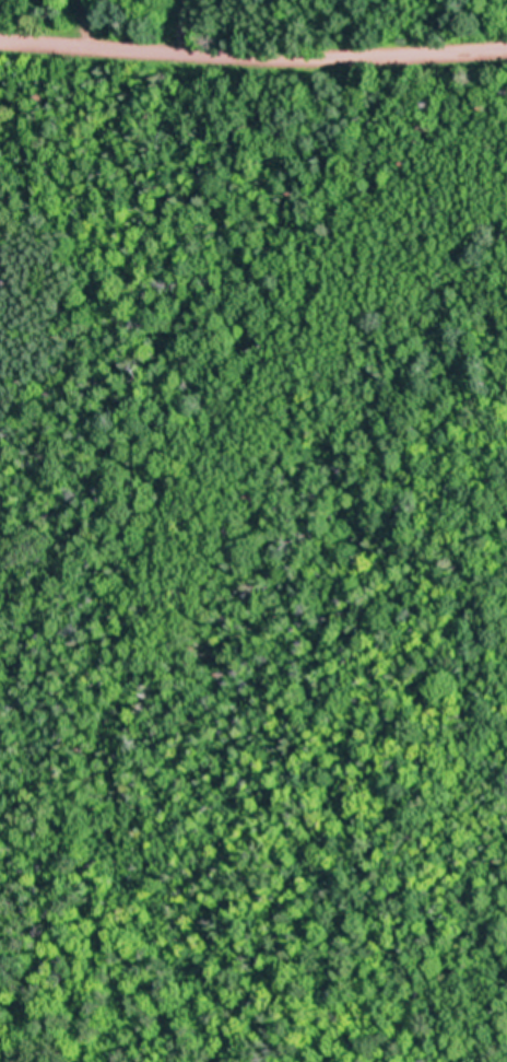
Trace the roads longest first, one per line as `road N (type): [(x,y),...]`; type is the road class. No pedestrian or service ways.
road 1 (residential): [(506,47),(330,65),(0,47)]

